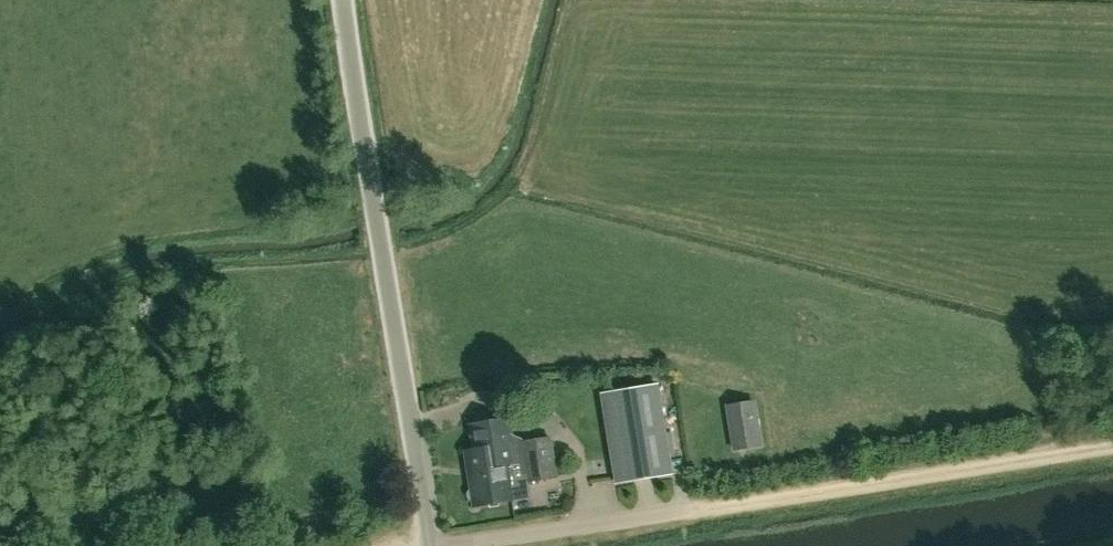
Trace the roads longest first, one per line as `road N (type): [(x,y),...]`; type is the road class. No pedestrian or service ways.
road 1 (unclassified): [(432,545),(342,0)]
road 2 (track): [(690,511),(1112,443)]
road 3 (unclassified): [(454,545),(690,511)]

